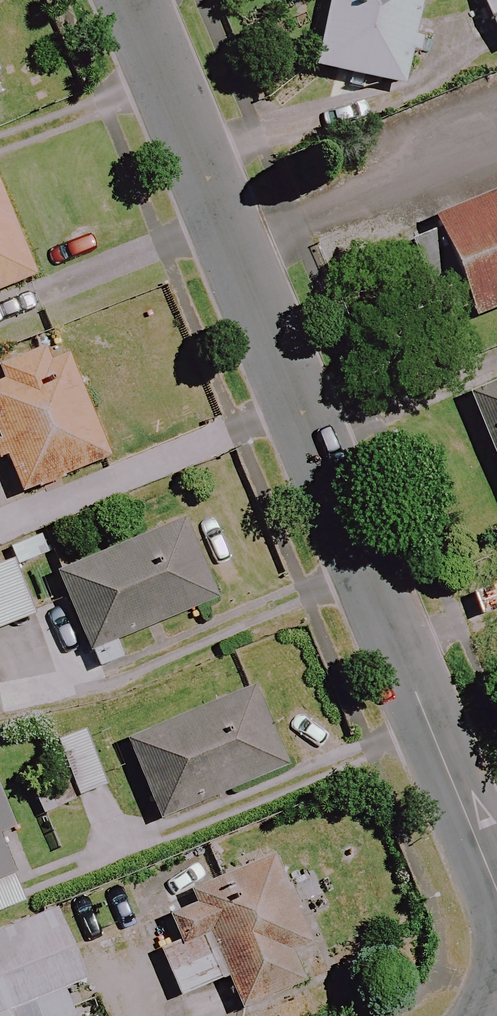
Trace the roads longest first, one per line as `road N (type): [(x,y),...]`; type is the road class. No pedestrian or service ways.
road 1 (residential): [(496,895),(130,0)]

